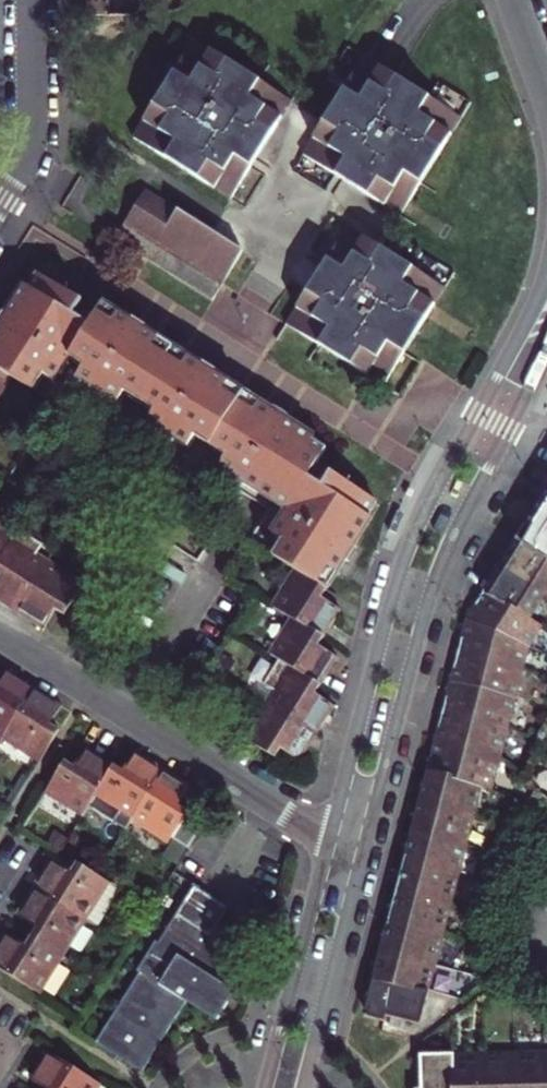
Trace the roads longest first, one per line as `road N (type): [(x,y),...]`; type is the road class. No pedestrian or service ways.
road 1 (tertiary): [(546,282),(413,536),(330,837)]
road 2 (tertiary): [(363,852),(435,576),(546,347)]
road 3 (residential): [(0,636),(330,837)]
road 4 (tertiary): [(330,837),(264,1087)]
road 5 (tertiary): [(307,1087),(363,852)]
road 6 (residential): [(31,0),(34,132),(0,206)]

